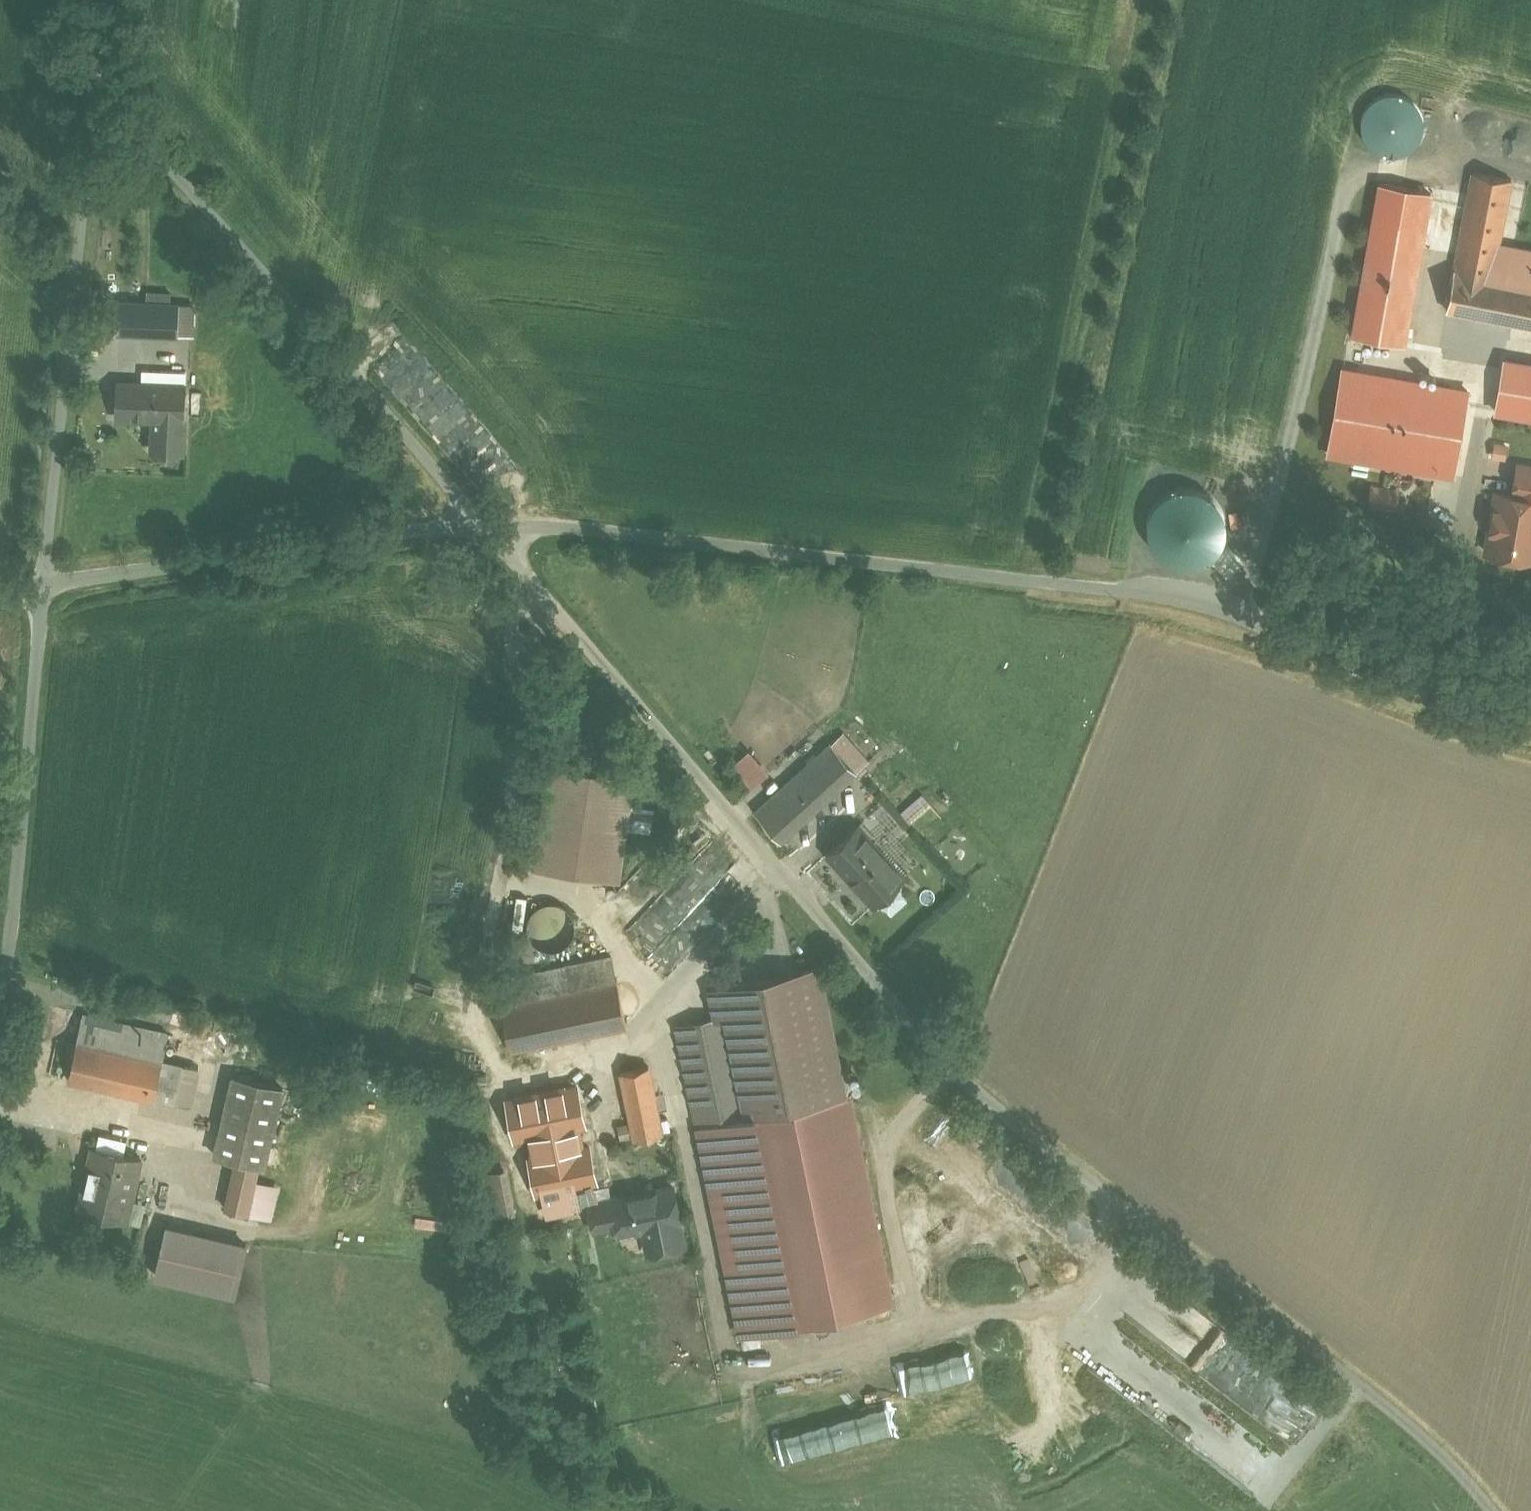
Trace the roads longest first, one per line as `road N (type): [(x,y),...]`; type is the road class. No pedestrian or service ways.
road 1 (unclassified): [(1501,1510),(1406,1411),(1062,1151),(971,1072),(490,522)]
road 2 (unclassified): [(490,522),(556,520),(1245,609),(1453,708),(1530,720)]
road 3 (unclassified): [(98,89),(490,522)]
road 4 (unclassified): [(98,89),(41,585)]
road 5 (unclassified): [(490,522),(41,585)]
road 6 (unclassified): [(41,585),(13,941),(0,997)]

